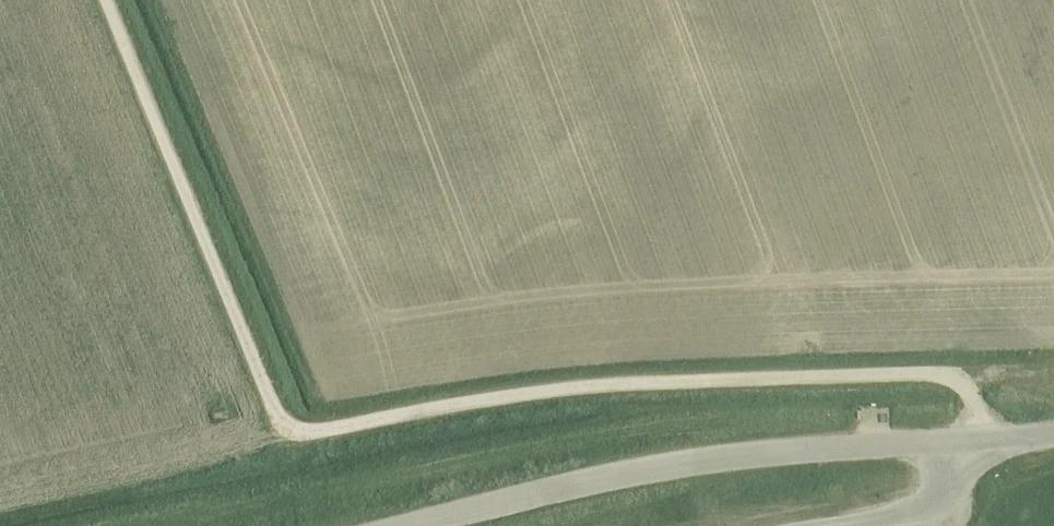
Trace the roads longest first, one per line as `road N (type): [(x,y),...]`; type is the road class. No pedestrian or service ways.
road 1 (unclassified): [(975,444),(958,377),(581,391),(293,437),(272,413),(106,0)]
road 2 (tertiary): [(432,525),(662,471),(975,444)]
road 3 (unclassified): [(841,525),(952,502),(975,444)]

